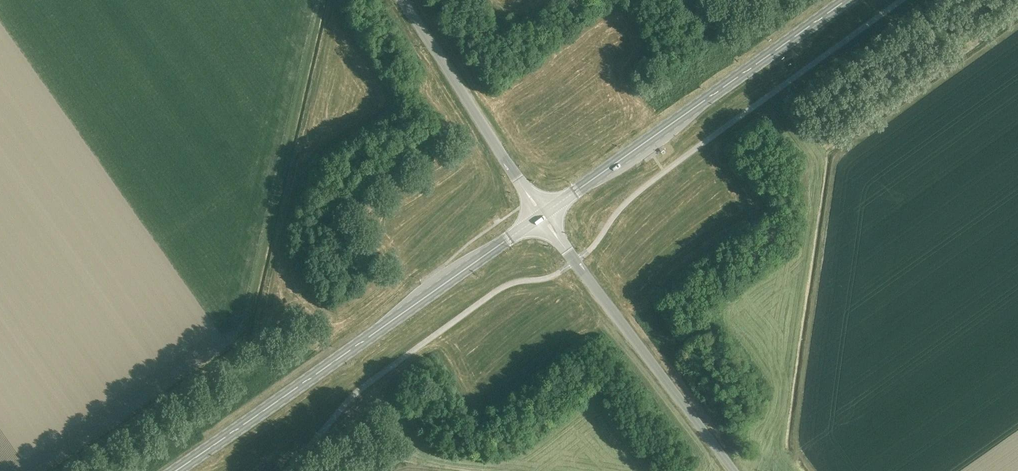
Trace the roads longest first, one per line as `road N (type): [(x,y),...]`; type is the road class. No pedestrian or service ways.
road 1 (secondary): [(175,470),(543,216)]
road 2 (secondary): [(543,216),(846,0)]
road 3 (unclassified): [(732,470),(543,216)]
road 4 (unclassified): [(543,216),(401,0)]

